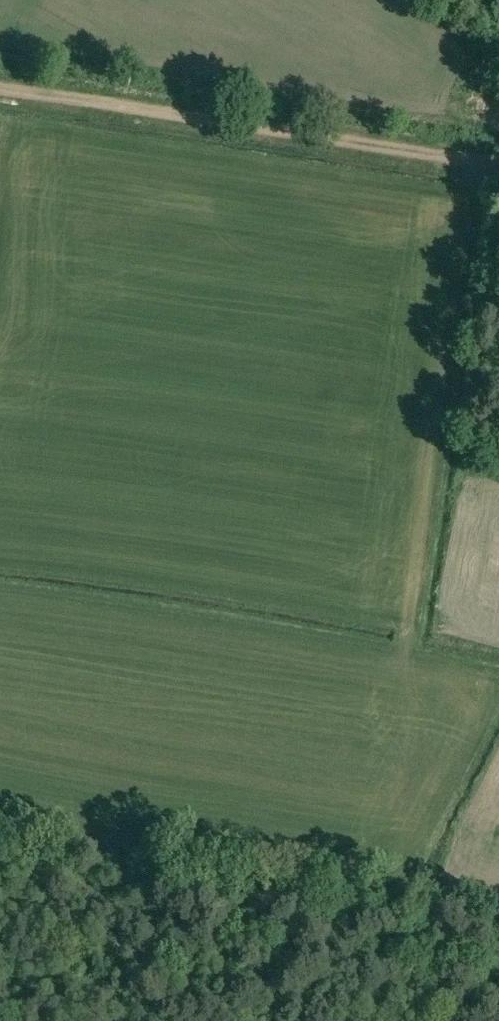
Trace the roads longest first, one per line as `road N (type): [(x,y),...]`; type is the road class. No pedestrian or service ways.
road 1 (track): [(0,86),(498,170)]

